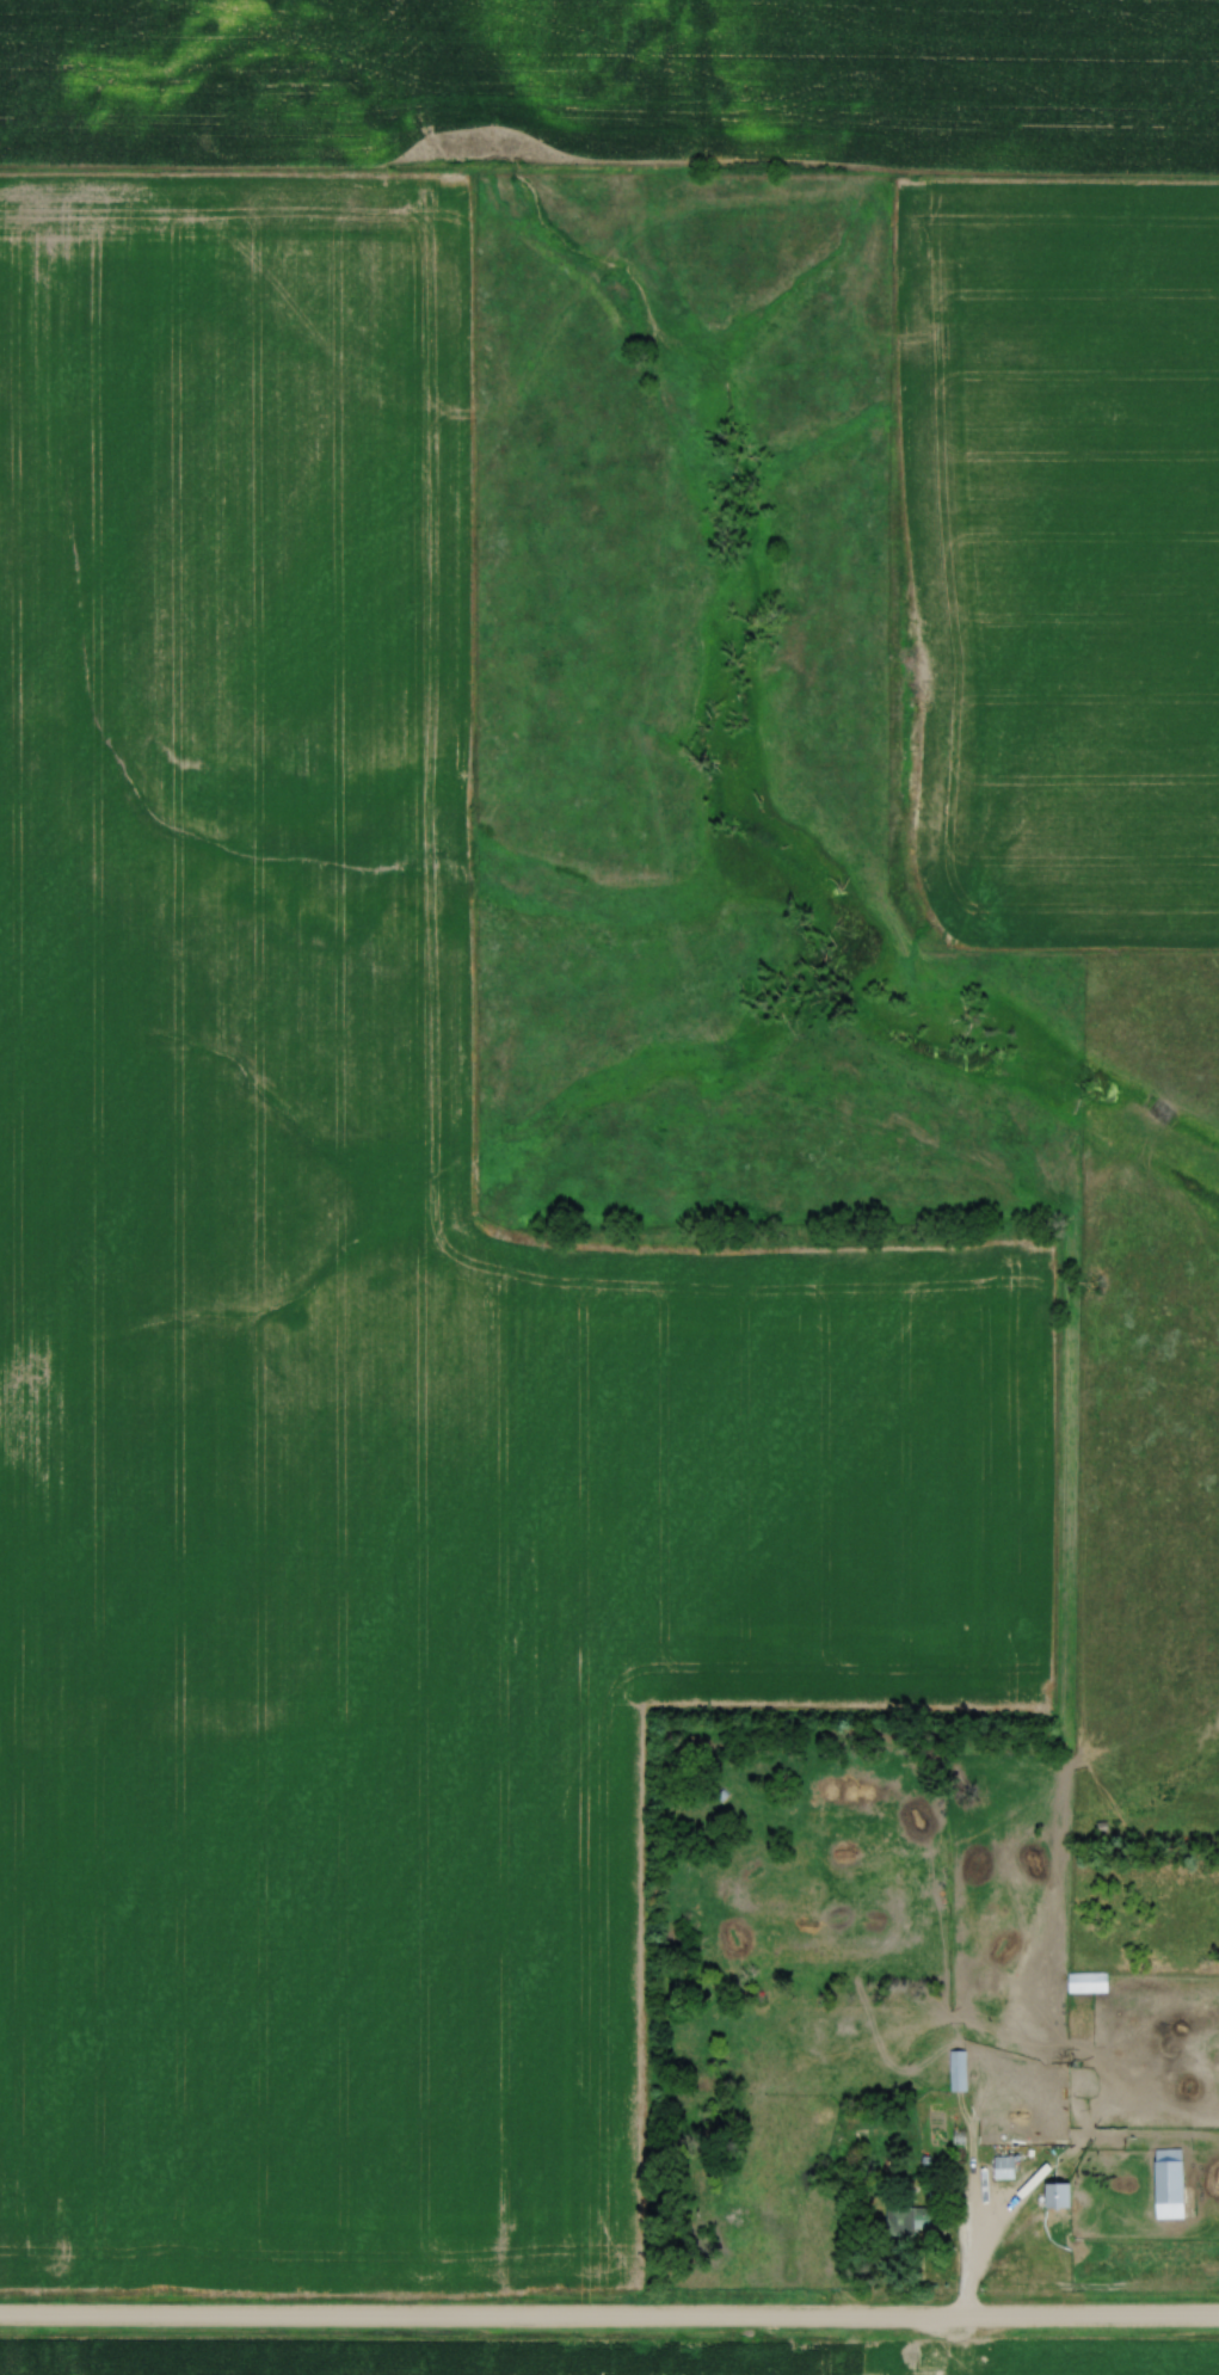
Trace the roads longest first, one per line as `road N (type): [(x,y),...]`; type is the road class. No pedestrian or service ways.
road 1 (residential): [(1218,2315),(0,2313)]

